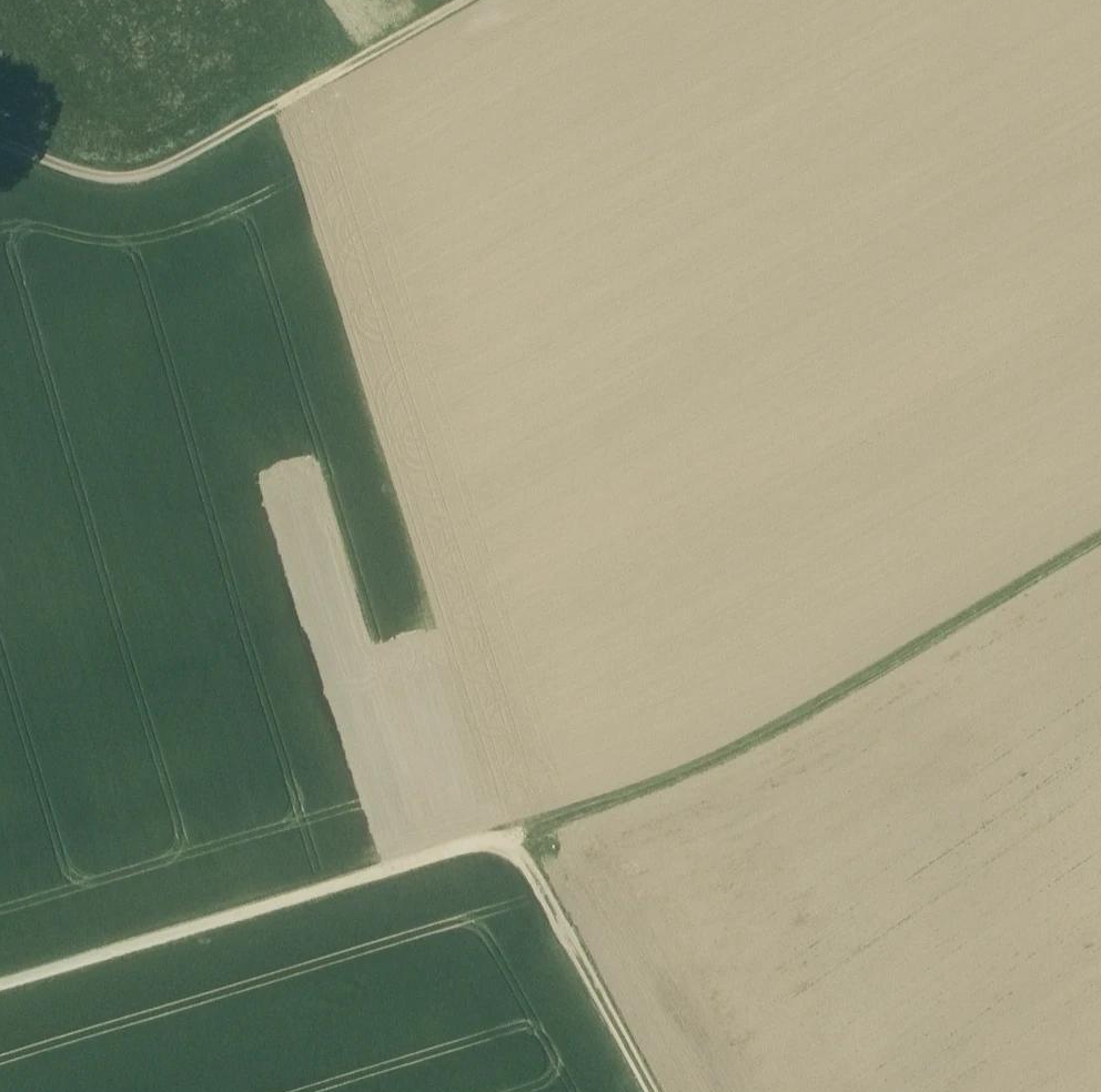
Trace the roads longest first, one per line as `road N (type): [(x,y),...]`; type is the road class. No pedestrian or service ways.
road 1 (track): [(508,834),(683,787),(1100,538)]
road 2 (track): [(0,978),(508,834)]
road 3 (track): [(0,147),(127,188),(464,0)]
road 4 (track): [(508,834),(652,1091)]

